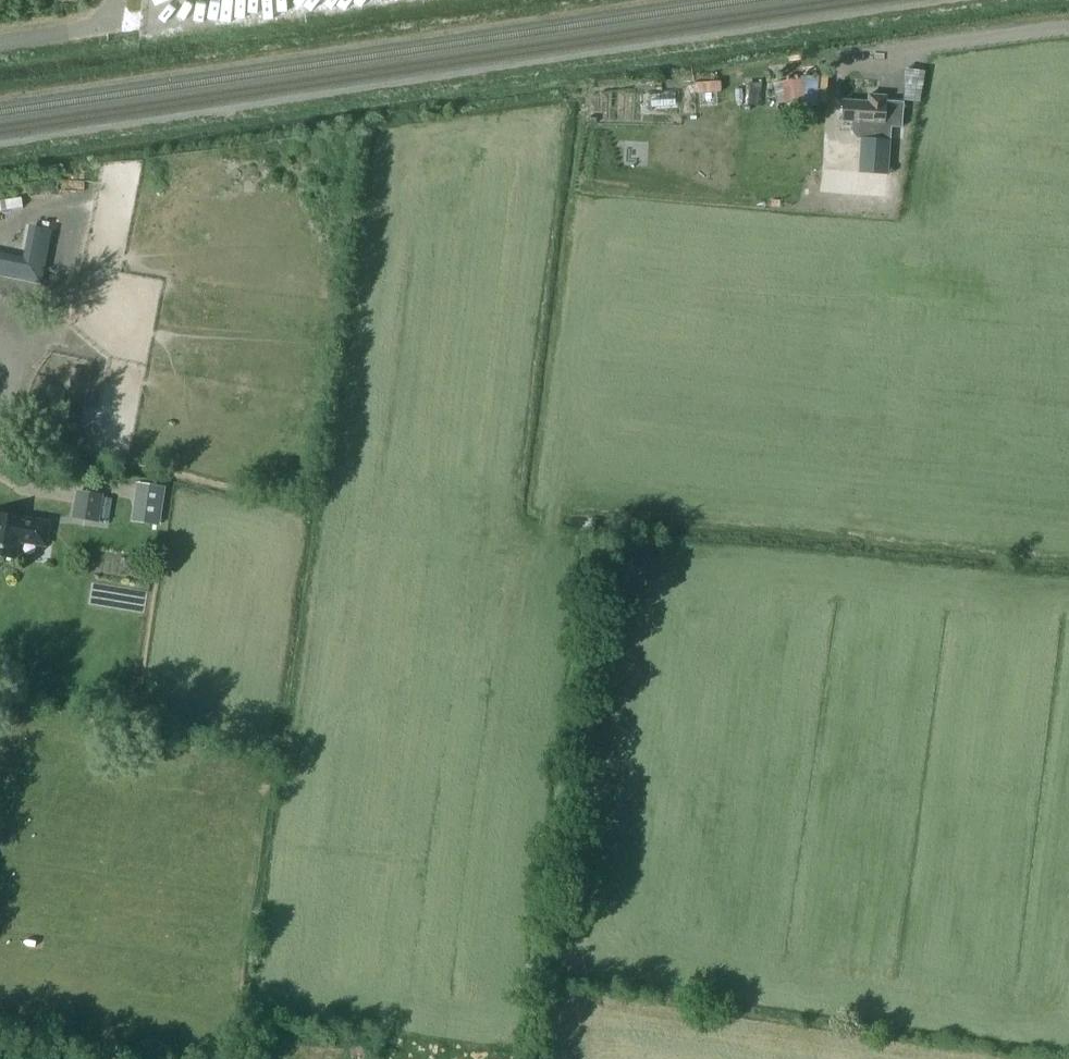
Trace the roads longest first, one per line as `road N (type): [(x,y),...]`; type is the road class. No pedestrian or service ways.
road 1 (unclassified): [(0,42),(104,19),(113,0)]

